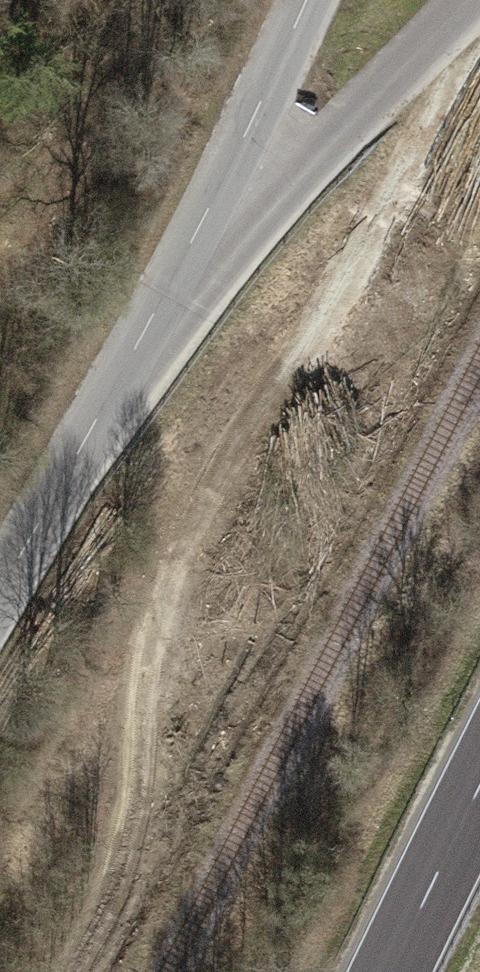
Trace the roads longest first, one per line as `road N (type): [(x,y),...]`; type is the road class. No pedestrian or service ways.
road 1 (unclassified): [(0,578),(204,227)]
road 2 (unclassified): [(204,227),(354,127),(472,0)]
road 3 (unclassified): [(204,227),(305,0)]
road 4 (primary): [(479,810),(398,971)]

